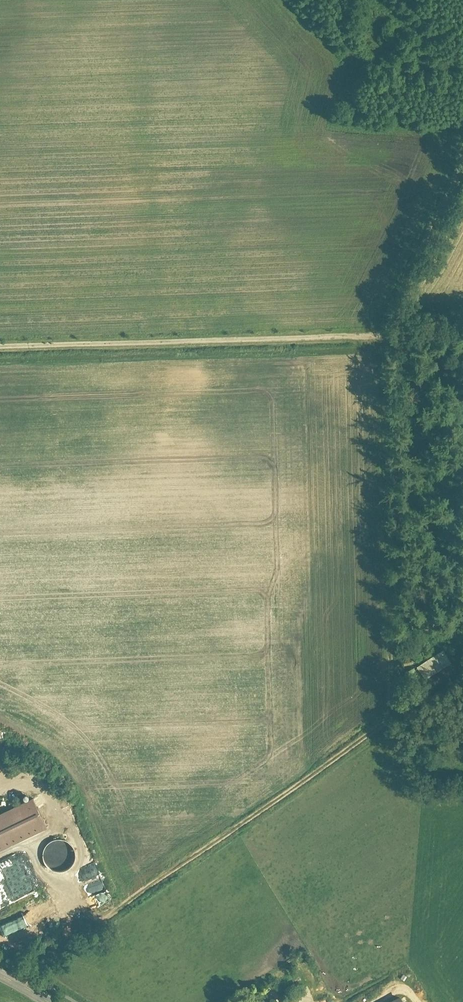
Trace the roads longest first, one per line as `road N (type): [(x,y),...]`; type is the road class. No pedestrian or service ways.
road 1 (track): [(397,715),(17,984)]
road 2 (track): [(0,348),(378,338)]
road 3 (track): [(378,338),(397,715)]
road 4 (track): [(378,338),(462,183)]

